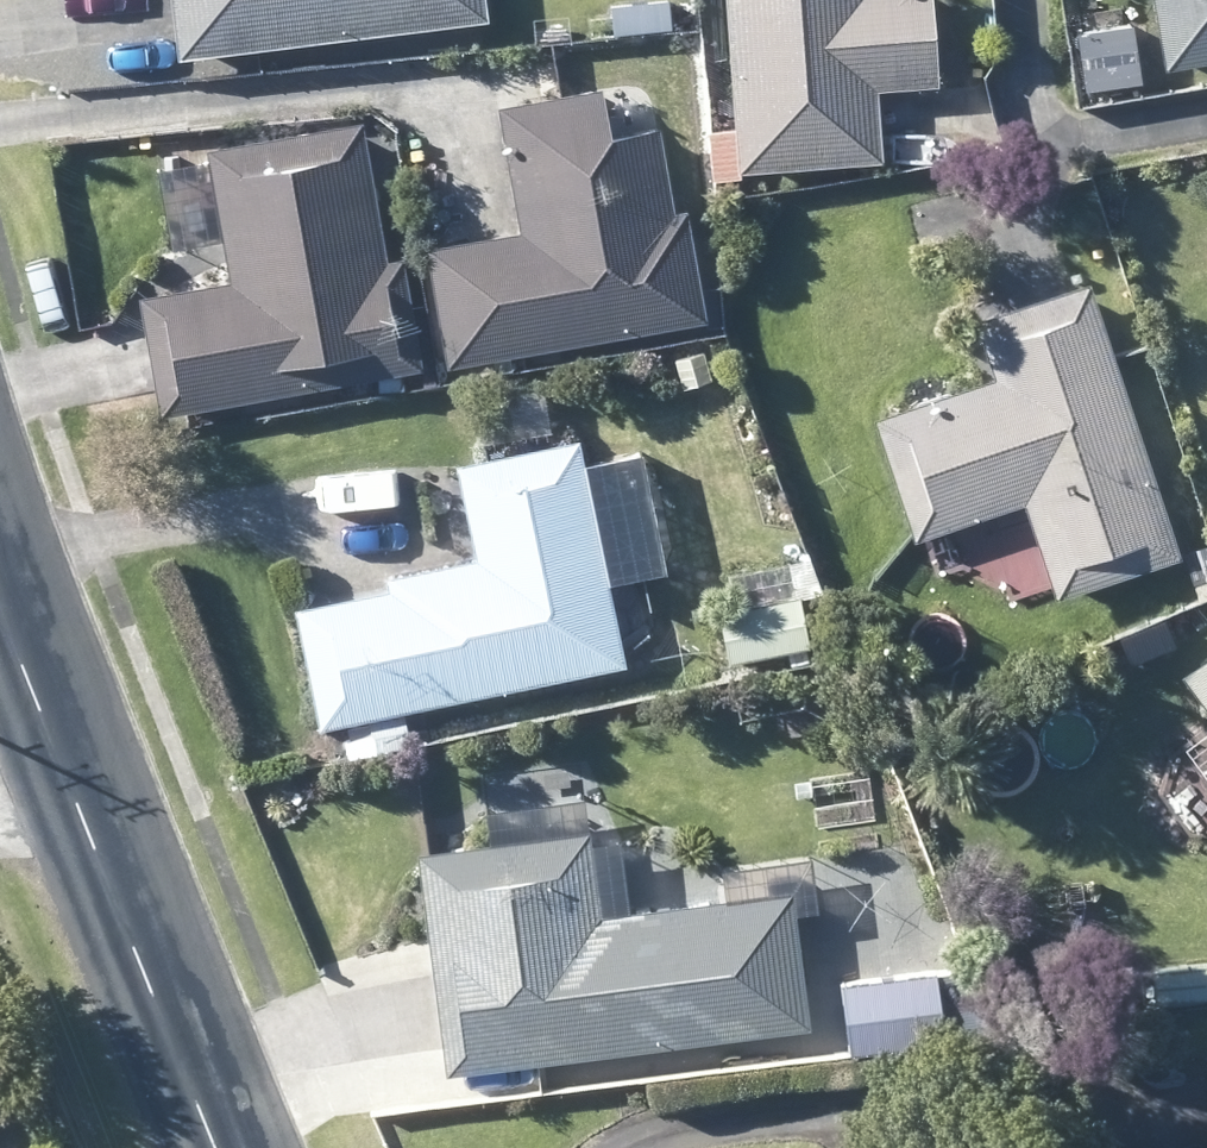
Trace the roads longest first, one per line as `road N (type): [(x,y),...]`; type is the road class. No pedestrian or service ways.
road 1 (tertiary): [(215,1147),(71,795)]
road 2 (tertiary): [(71,795),(0,598)]

